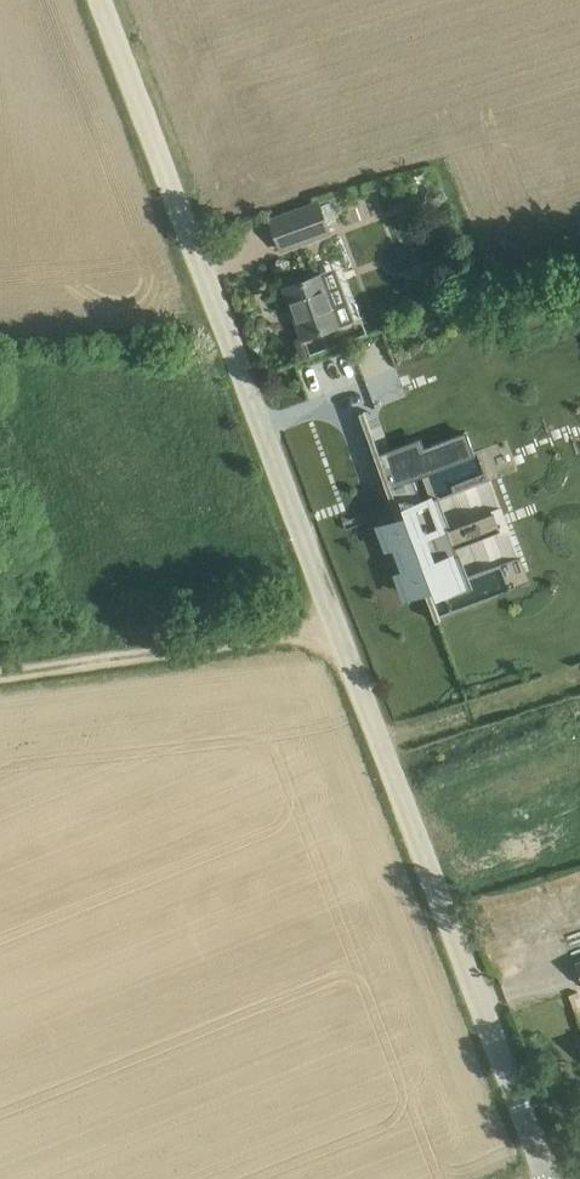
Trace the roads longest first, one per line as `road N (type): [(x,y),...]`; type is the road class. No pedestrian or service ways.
road 1 (unclassified): [(548,1178),(105,0)]
road 2 (track): [(0,670),(338,619)]

